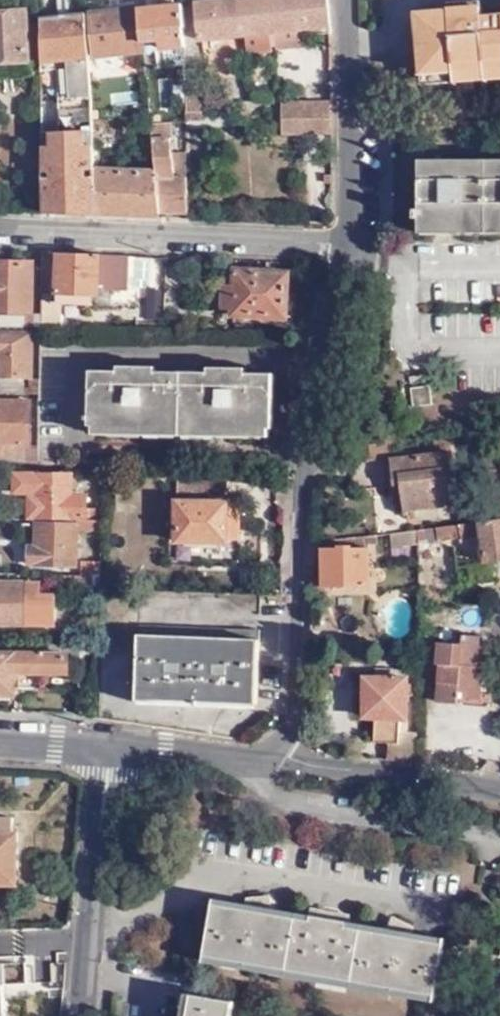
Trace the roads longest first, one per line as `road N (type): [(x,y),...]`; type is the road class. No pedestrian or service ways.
road 1 (residential): [(353,244),(307,458),(289,760)]
road 2 (residential): [(0,228),(353,244)]
road 3 (residential): [(106,747),(84,1015)]
road 4 (residential): [(344,0),(353,244)]
road 5 (residential): [(289,760),(499,793)]
road 6 (residential): [(289,760),(106,747)]

